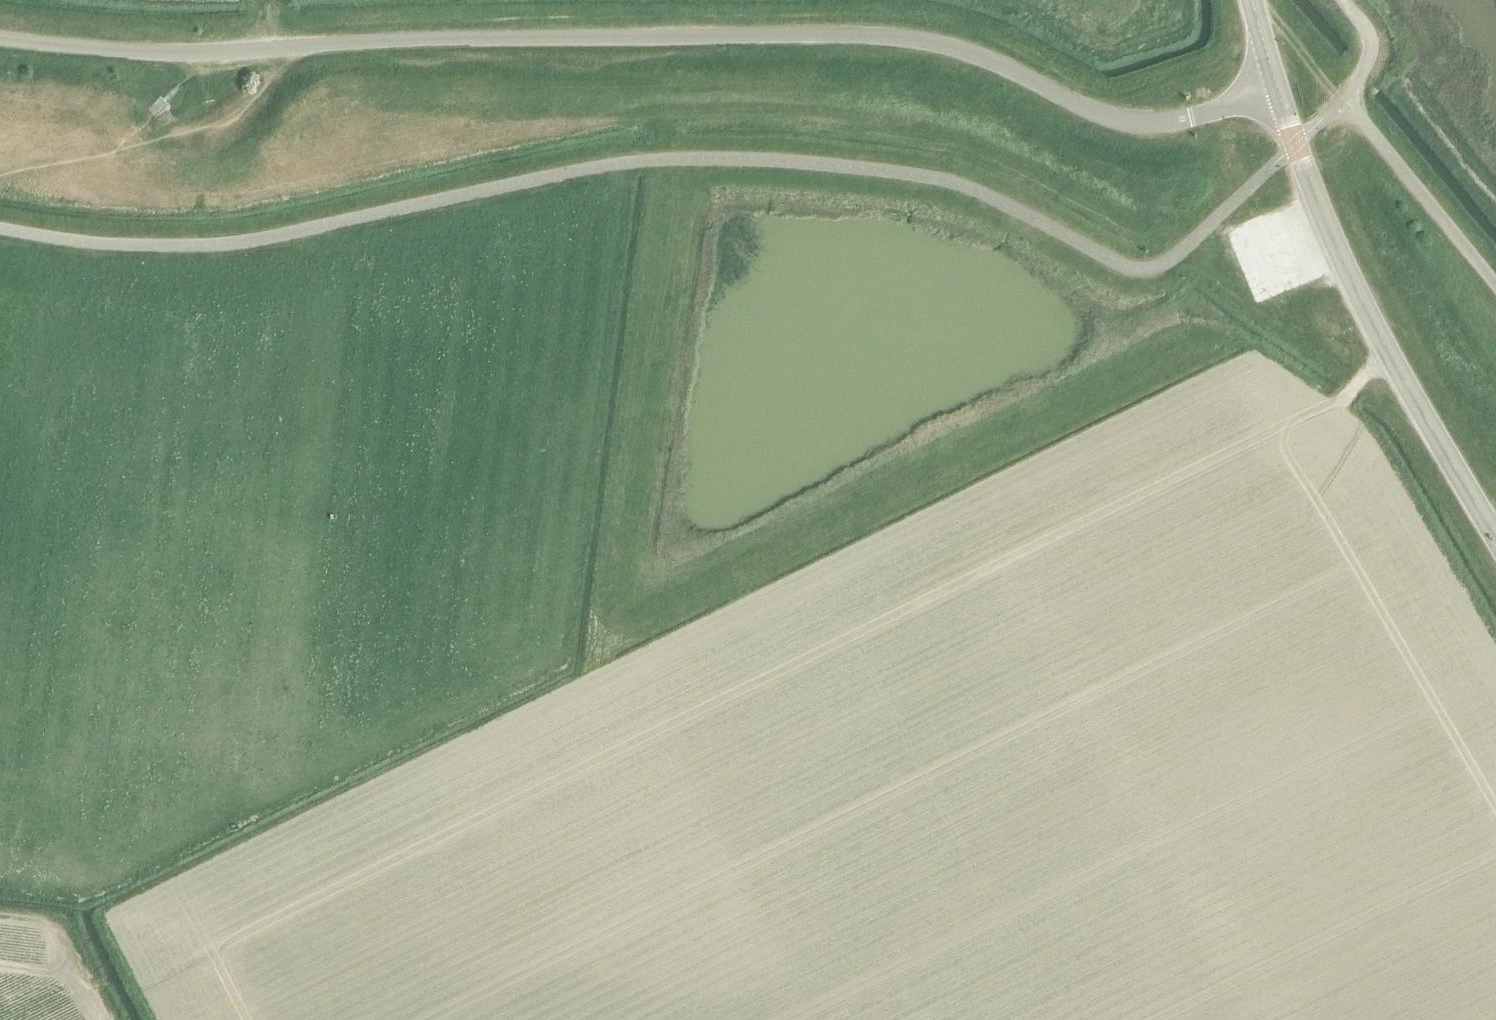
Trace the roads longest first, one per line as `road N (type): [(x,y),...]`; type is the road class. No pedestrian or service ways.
road 1 (unclassified): [(0,39),(201,53),(452,39),(886,37),(969,52),(1140,123),(1220,109),(1277,88)]
road 2 (tertiary): [(1495,534),(1360,298),(1277,88)]
road 3 (track): [(1003,0),(1114,46),(1163,32),(1176,22),(1180,0)]

